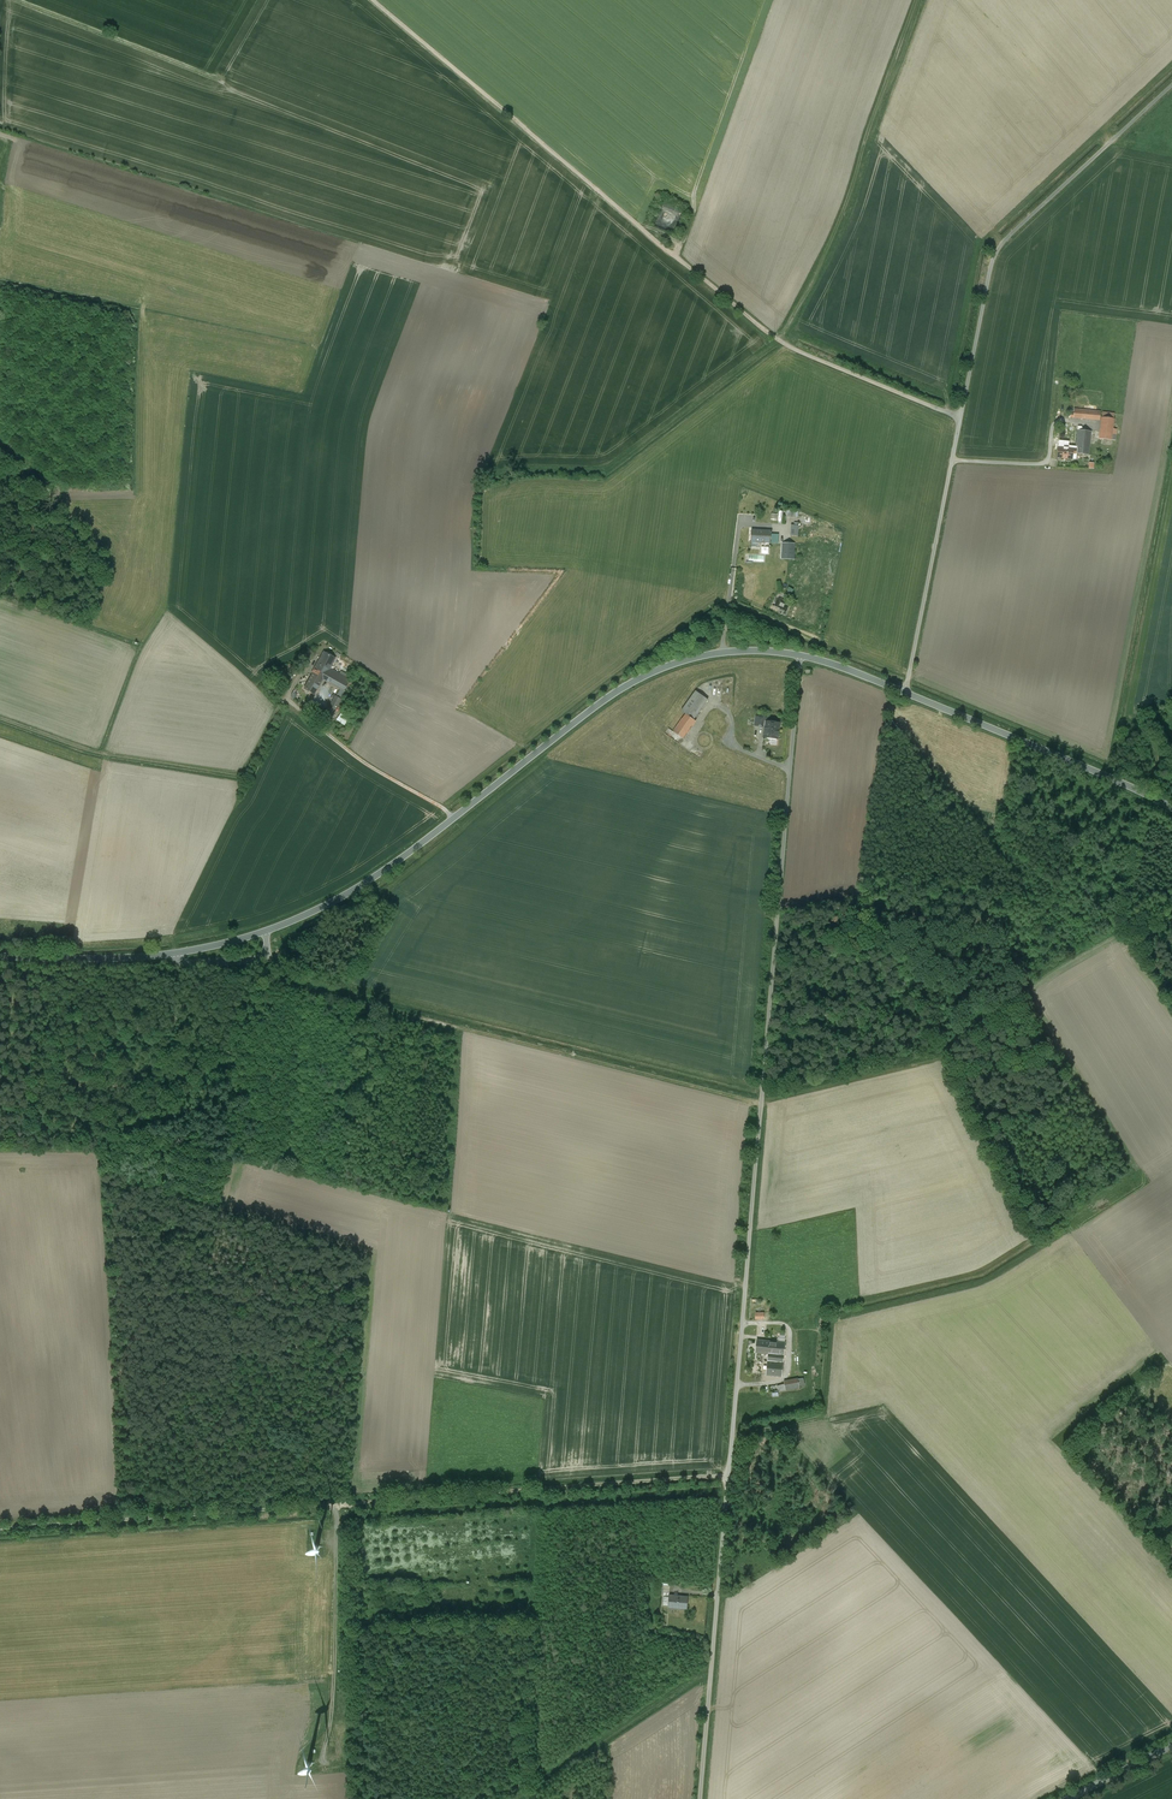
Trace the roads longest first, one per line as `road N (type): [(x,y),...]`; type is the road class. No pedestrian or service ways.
road 1 (unclassified): [(700,1798),(801,656)]
road 2 (tertiary): [(801,656),(702,656),(631,683),(368,881),(266,931),(171,954),(0,957)]
road 3 (track): [(729,1474),(0,1529)]
road 4 (track): [(372,0),(780,341),(961,417)]
road 5 (track): [(265,957),(286,984),(761,1102)]
road 6 (track): [(1171,88),(993,256),(961,417)]
road 7 (tertiary): [(1171,808),(801,656)]
road 8 (track): [(785,344),(845,221),(922,0)]
road 9 (track): [(0,719),(102,754),(239,777),(287,699)]
road 10 (track): [(961,417),(904,692)]
road 11 (track): [(336,1504),(334,1698),(324,1765)]
road 12 (track): [(18,0),(223,80)]
road 13 (track): [(287,699),(363,762),(455,816)]
road 14 (track): [(1063,1446),(1171,1564)]
road 15 (track): [(171,954),(191,964),(256,960),(265,957),(266,931)]

